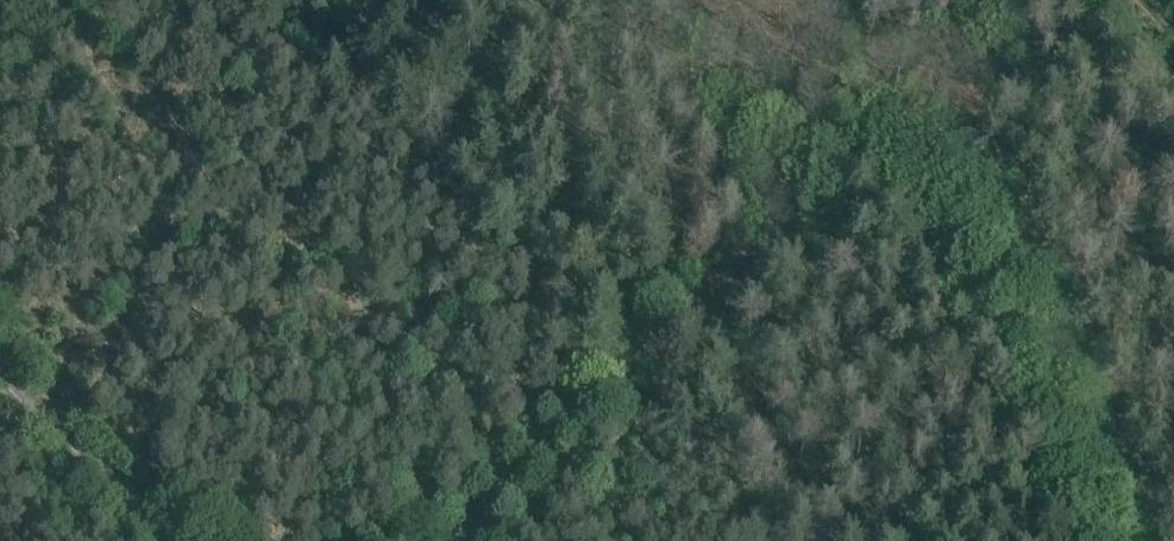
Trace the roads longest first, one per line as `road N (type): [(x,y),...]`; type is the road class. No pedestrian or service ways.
road 1 (track): [(457,540),(889,109)]
road 2 (track): [(0,376),(168,540)]
road 3 (track): [(889,109),(999,0)]

